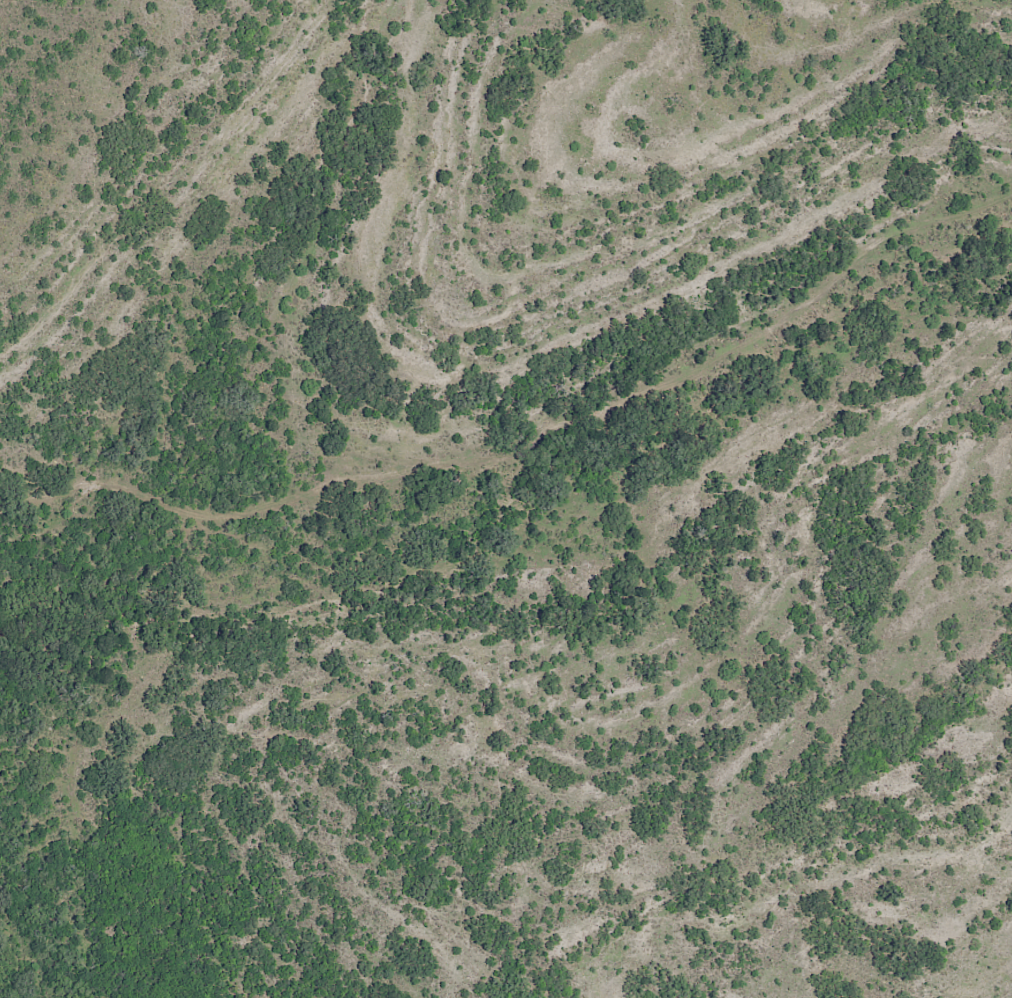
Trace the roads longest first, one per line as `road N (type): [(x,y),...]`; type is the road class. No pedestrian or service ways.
road 1 (track): [(1011,270),(815,360),(659,458),(533,499),(200,532),(146,514),(83,517),(0,547)]
road 2 (track): [(200,532),(200,654),(136,748),(107,811),(97,963),(110,997)]

